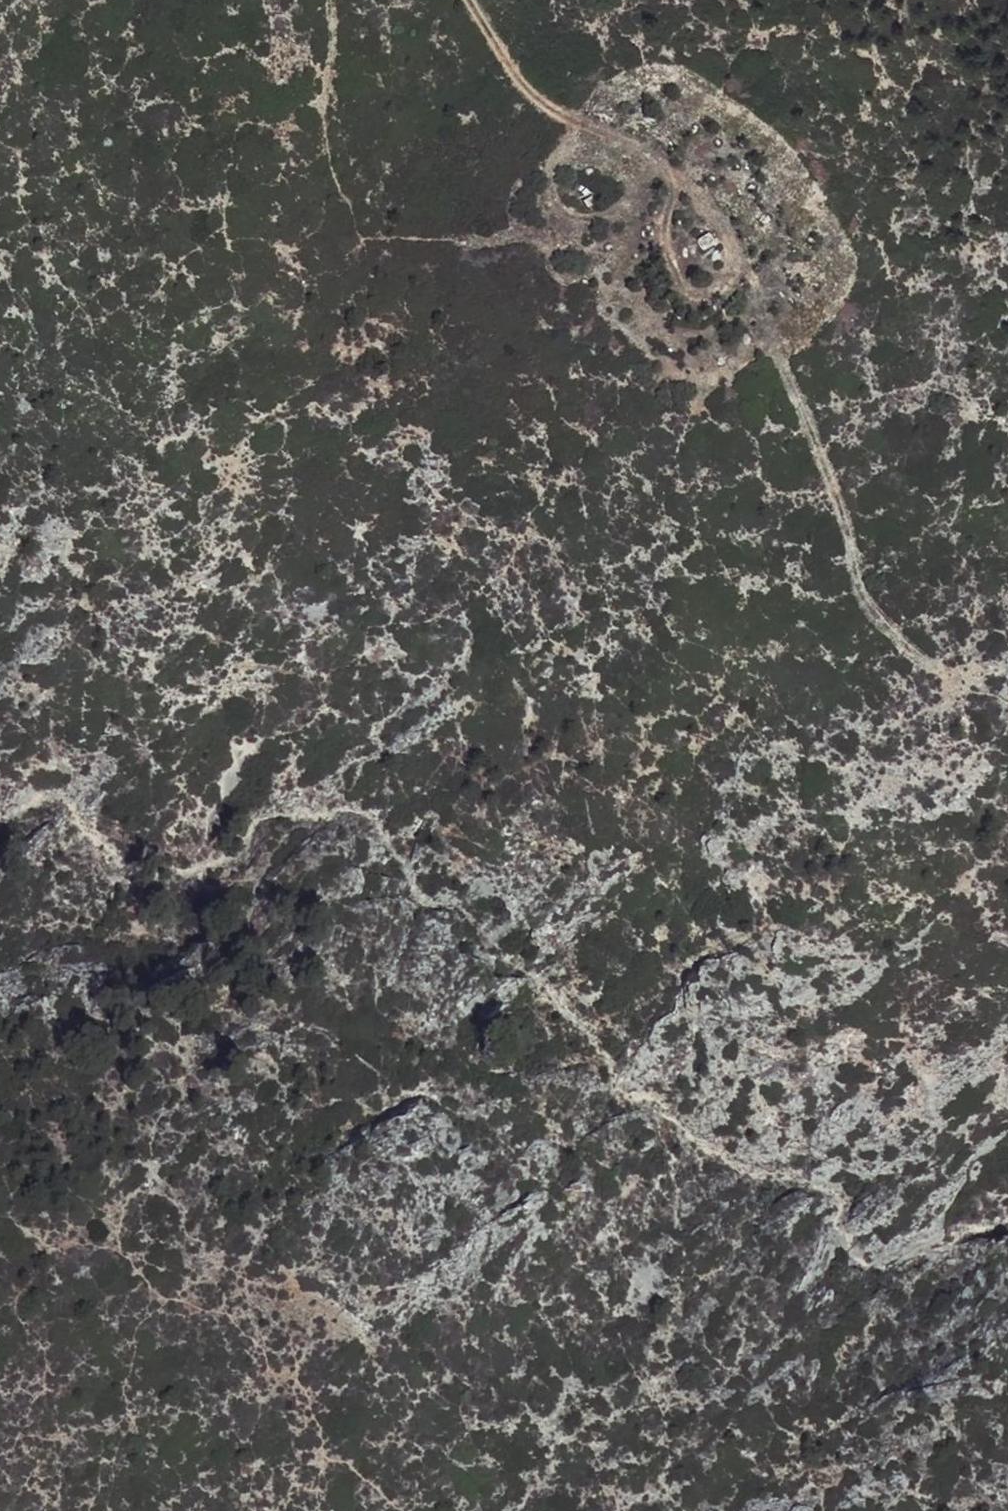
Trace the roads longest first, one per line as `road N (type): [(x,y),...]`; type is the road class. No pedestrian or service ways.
road 1 (track): [(467,0),(545,106),(693,186),(736,228),(740,254)]
road 2 (track): [(740,254),(735,276),(704,297),(666,277),(679,177)]

